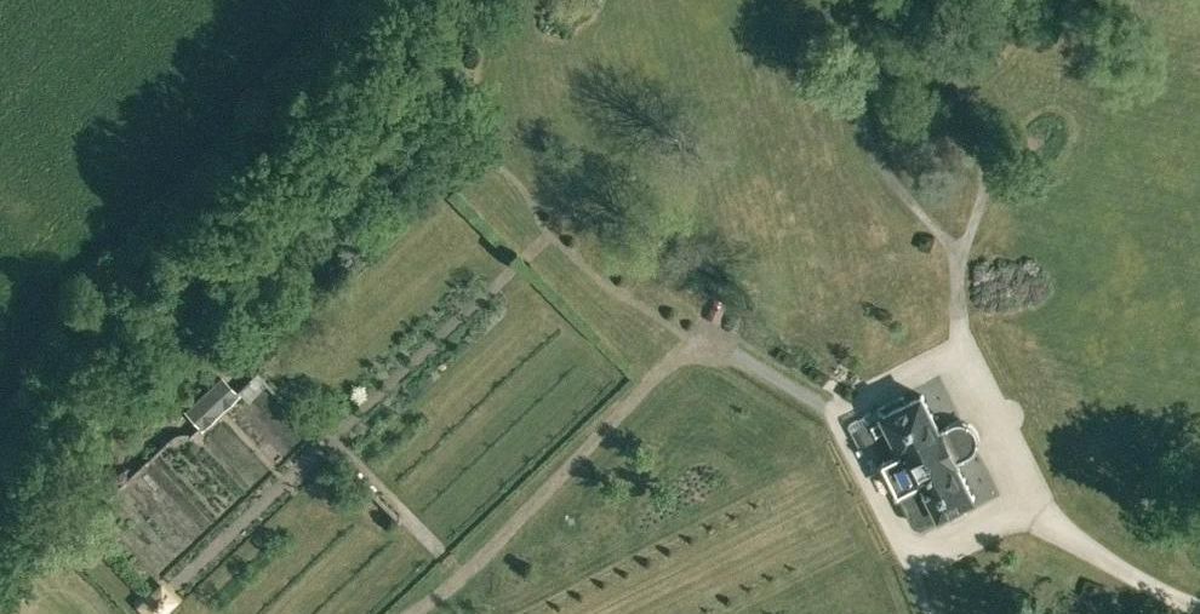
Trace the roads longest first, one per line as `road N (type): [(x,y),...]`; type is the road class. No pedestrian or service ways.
road 1 (track): [(1033,499),(931,554),(902,547),(833,414),(694,341),(413,613)]
road 2 (track): [(694,341),(549,239),(179,584)]
road 3 (track): [(973,365),(961,339),(960,287),(992,129),(975,88),(944,59),(896,57),(862,87),(862,131),(878,169),(914,213)]
road 4 (track): [(549,239),(507,170),(474,156),(434,153)]

